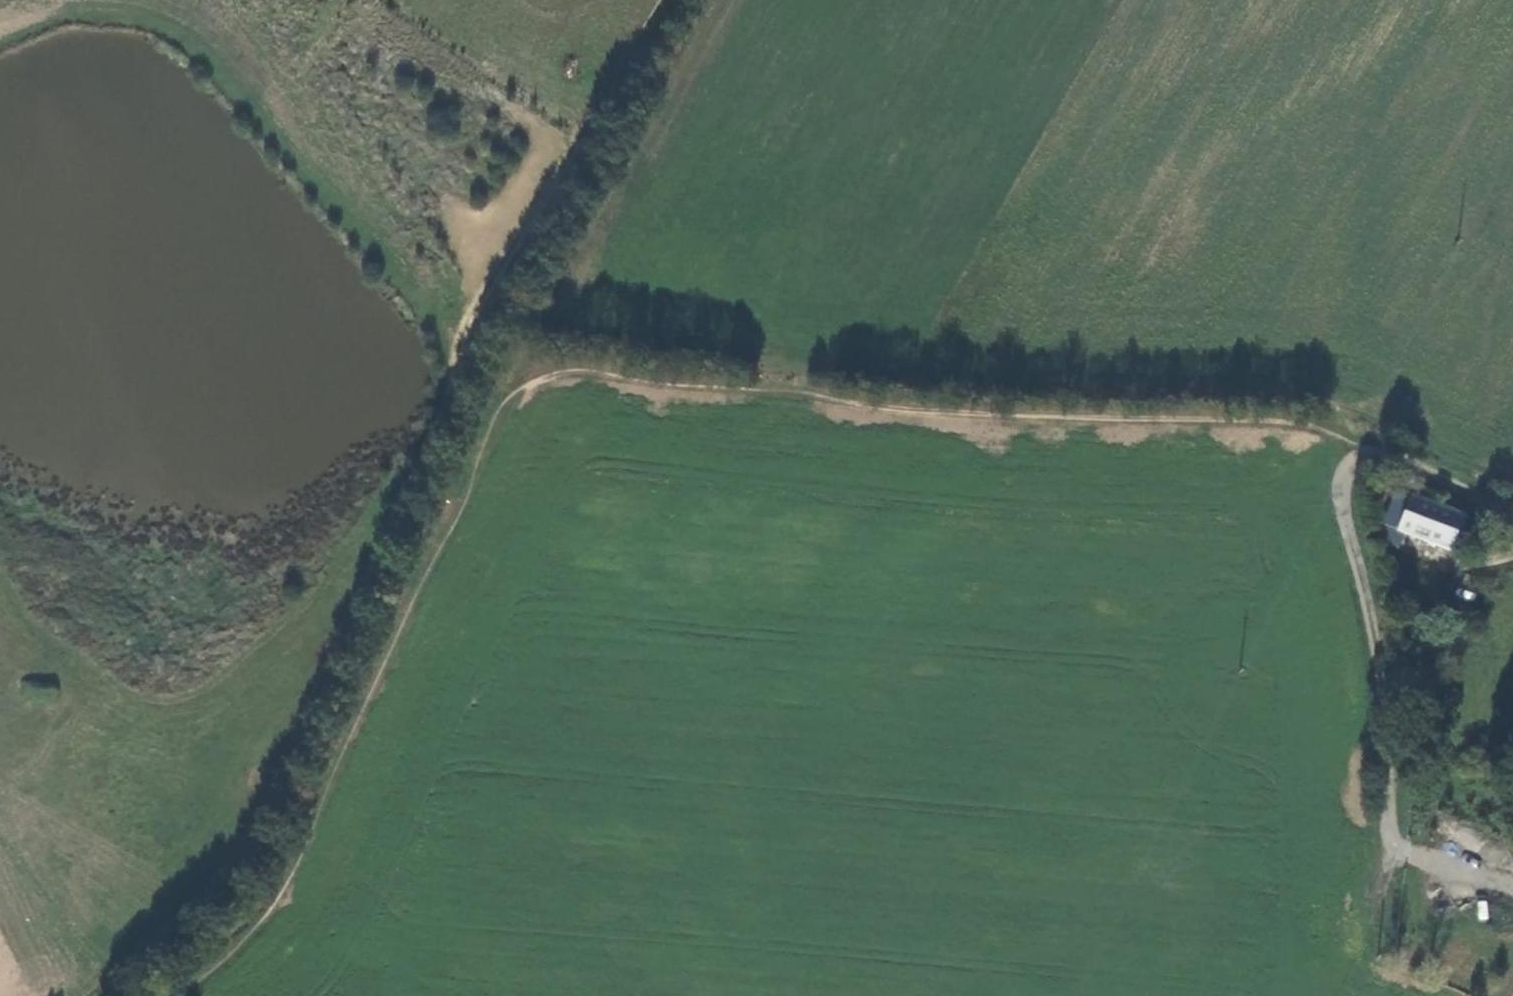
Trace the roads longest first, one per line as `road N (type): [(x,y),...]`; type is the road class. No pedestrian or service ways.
road 1 (track): [(1366,448),(1337,483),(1382,703),(1395,859),(1506,887)]
road 2 (track): [(1512,506),(1366,448)]

